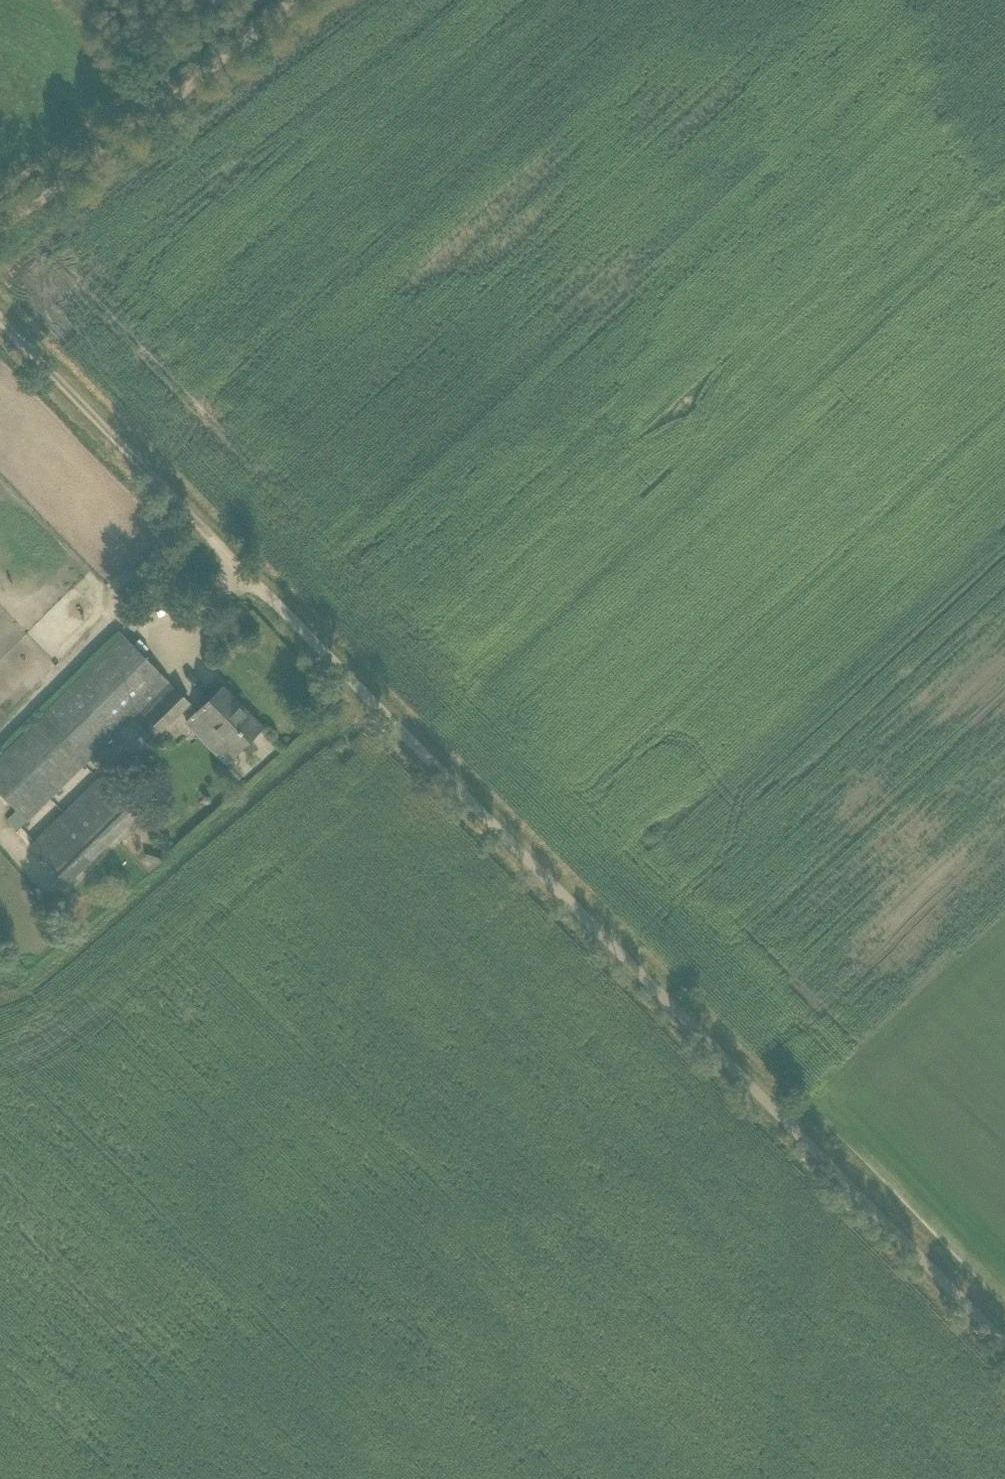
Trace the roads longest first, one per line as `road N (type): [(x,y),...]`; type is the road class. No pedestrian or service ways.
road 1 (unclassified): [(1004,1344),(209,536)]
road 2 (track): [(0,226),(293,0)]
road 3 (track): [(209,536),(0,322)]

